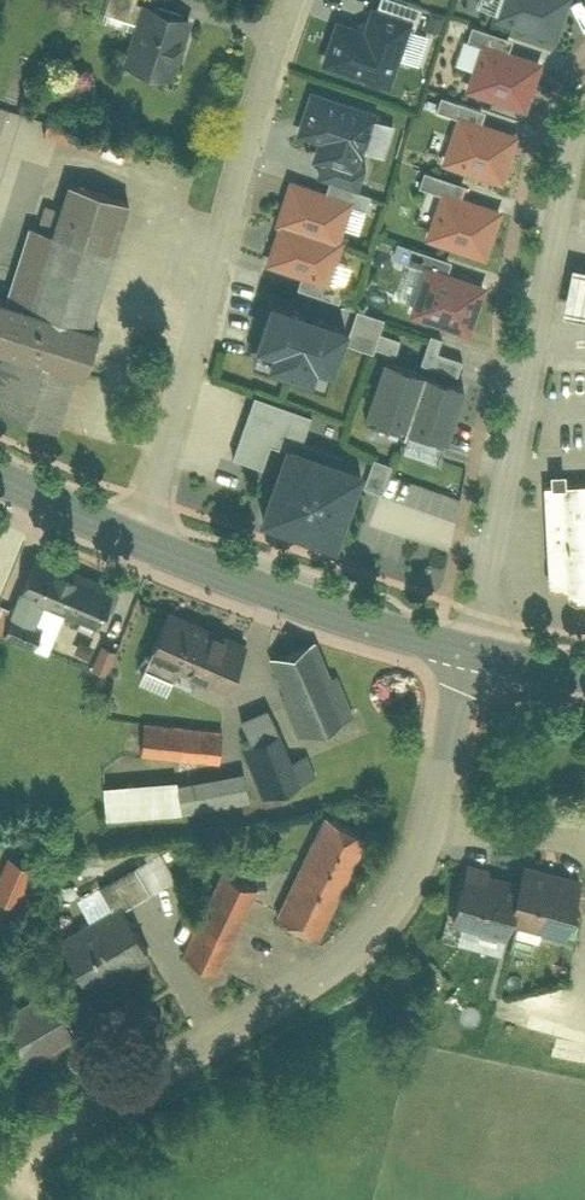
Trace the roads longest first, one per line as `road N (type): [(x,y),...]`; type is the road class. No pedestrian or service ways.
road 1 (residential): [(463,659),(419,859),(298,1015),(0,1159)]
road 2 (residential): [(137,543),(242,162),(299,0)]
road 3 (residential): [(584,132),(463,659)]
road 4 (primary): [(463,659),(137,543)]
road 5 (primary): [(137,543),(0,477)]
road 6 (primary): [(584,672),(463,659)]

